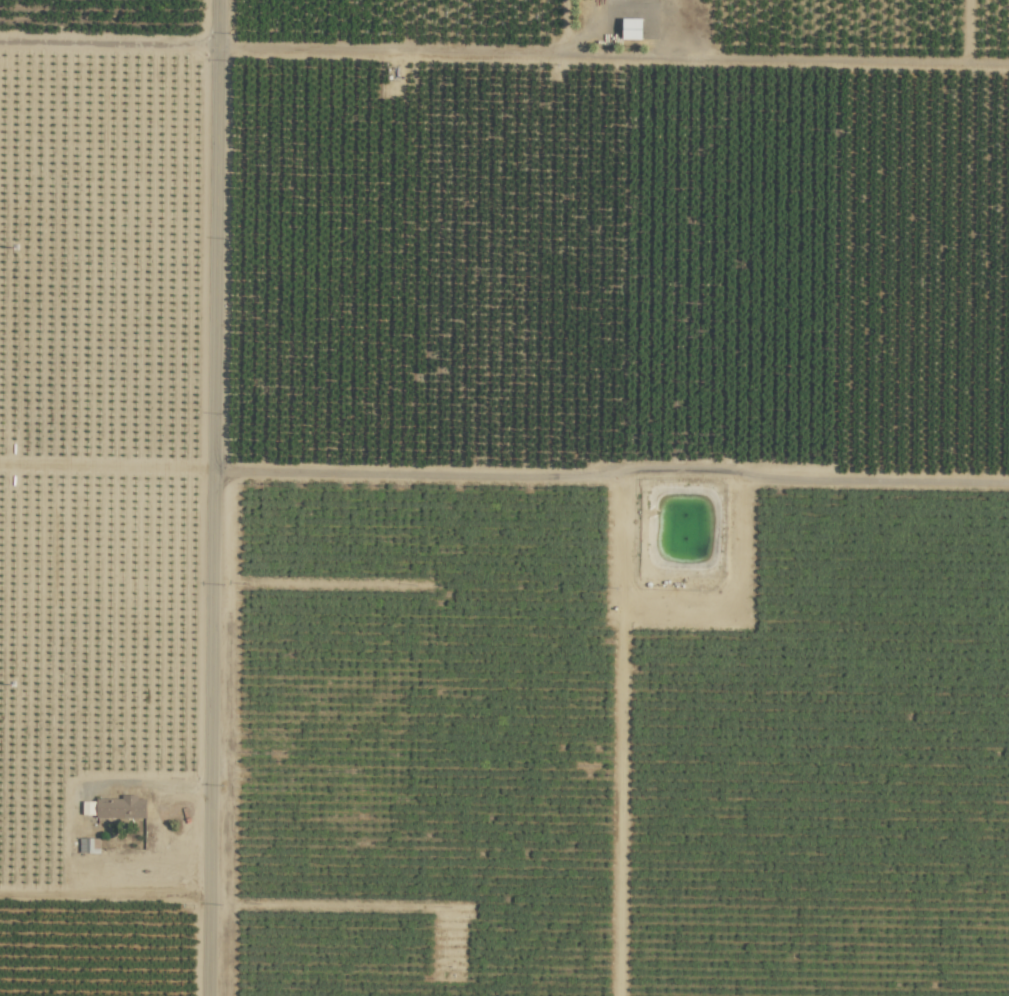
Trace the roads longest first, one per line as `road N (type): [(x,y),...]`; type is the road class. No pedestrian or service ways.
road 1 (tertiary): [(219,0),(209,995)]
road 2 (residential): [(0,48),(218,49)]

